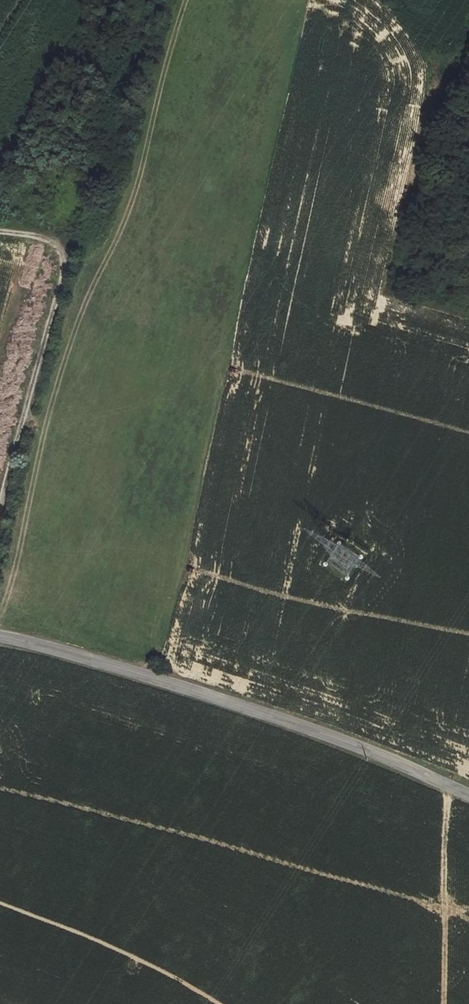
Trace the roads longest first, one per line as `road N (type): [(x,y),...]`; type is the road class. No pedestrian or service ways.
road 1 (unclassified): [(0,638),(215,698),(468,794)]
road 2 (track): [(0,232),(44,238),(64,254),(64,280),(0,511)]

